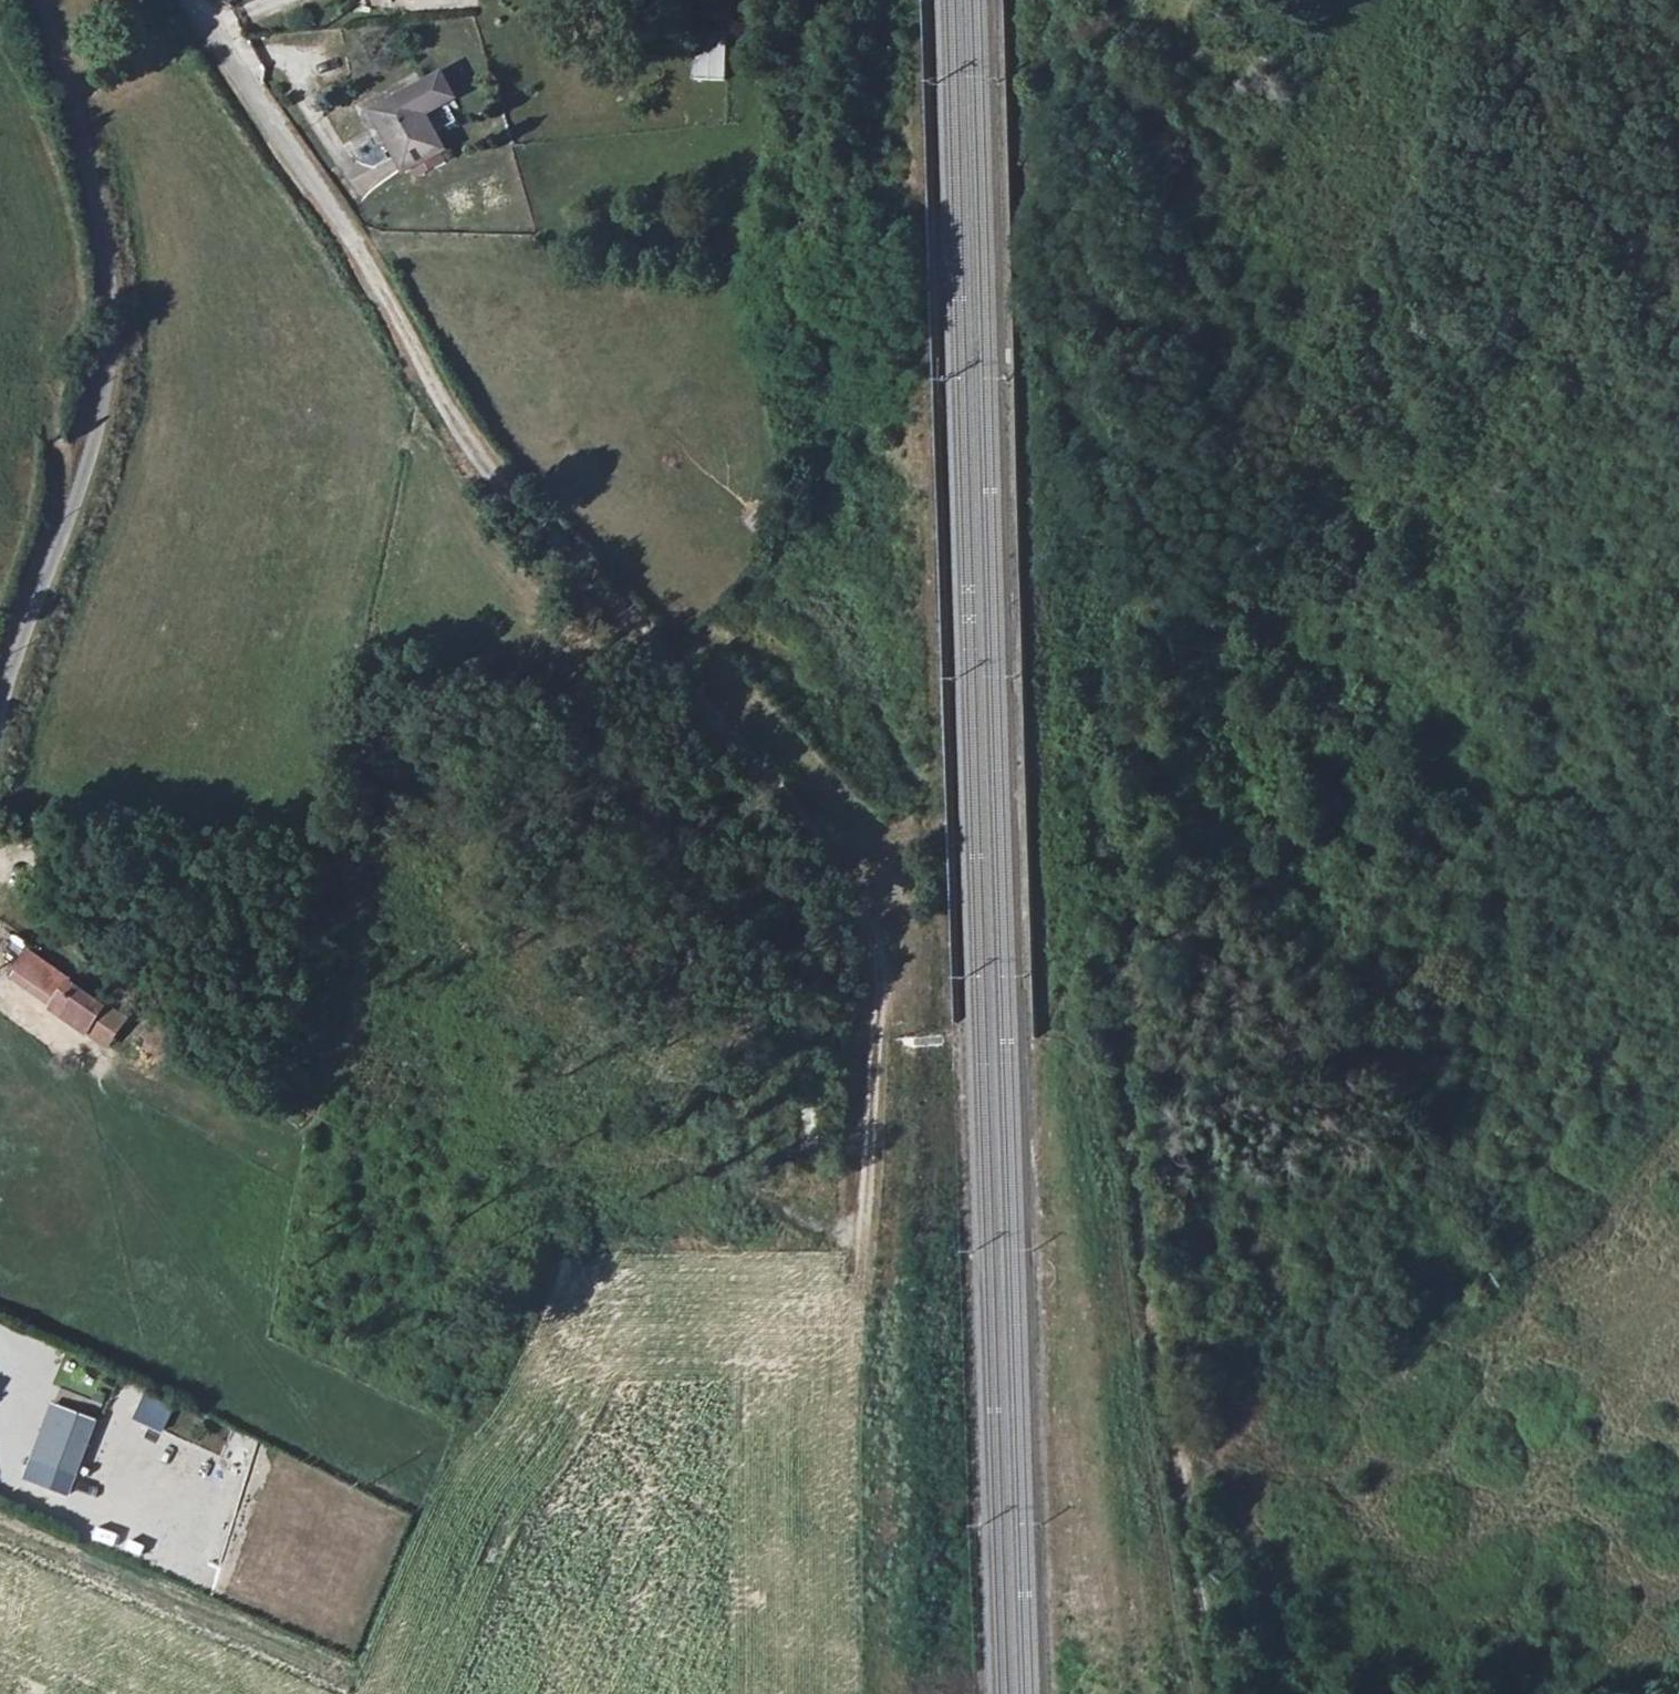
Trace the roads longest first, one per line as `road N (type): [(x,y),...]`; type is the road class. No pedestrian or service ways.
road 1 (track): [(1179,543),(1135,1126),(1230,1693)]
road 2 (unclassified): [(177,0),(283,146),(466,442),(862,911)]
road 3 (unclassified): [(0,749),(101,451),(118,334),(112,239),(44,0)]

